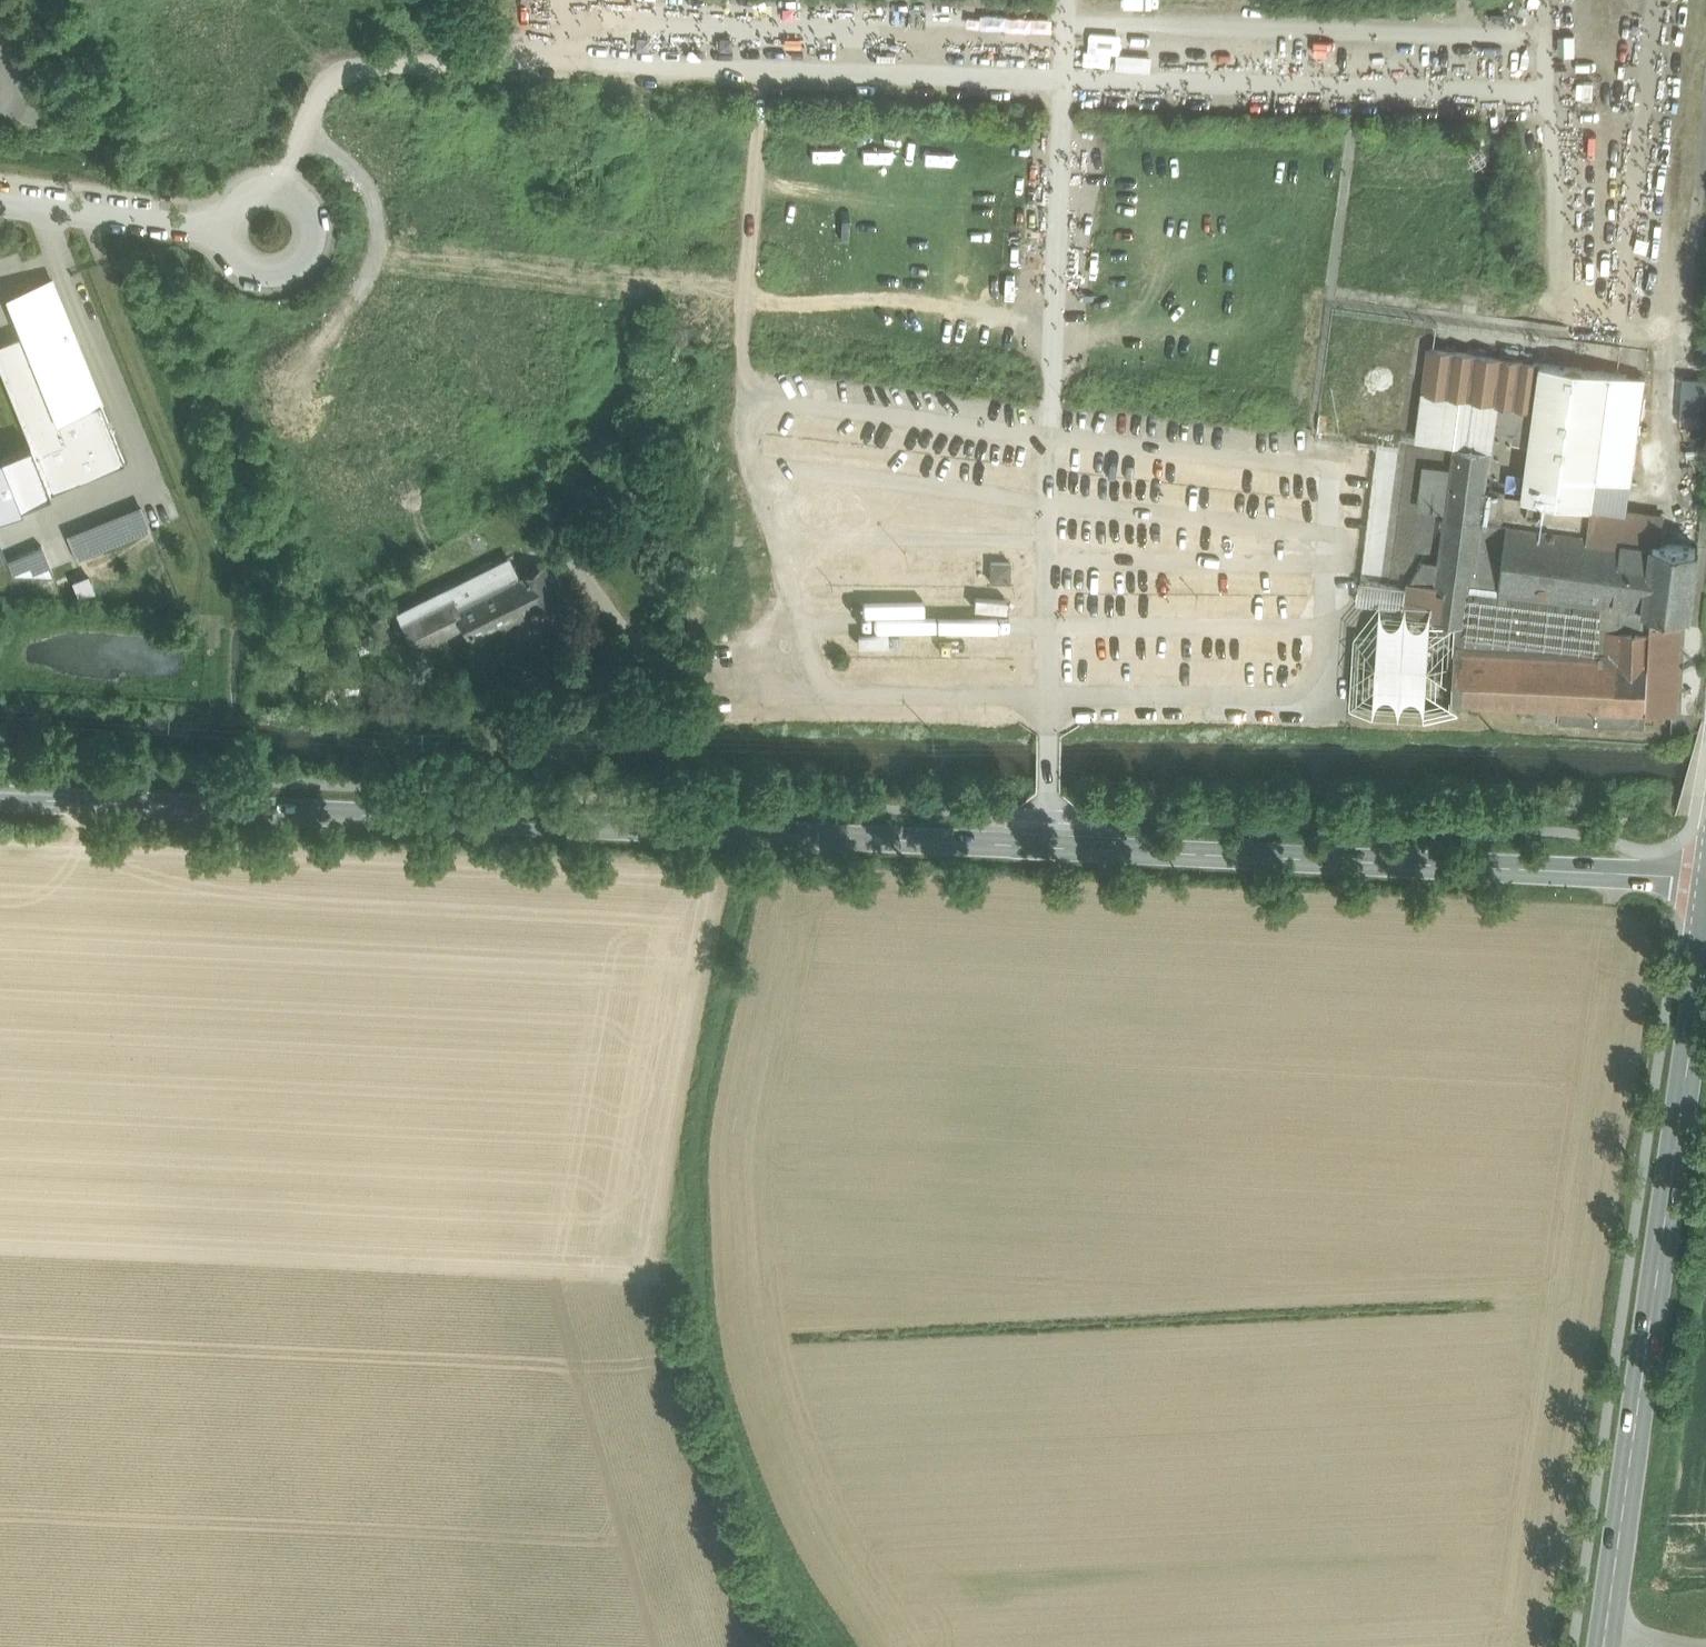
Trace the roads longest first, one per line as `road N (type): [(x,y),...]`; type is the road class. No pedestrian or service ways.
road 1 (unclassified): [(0,799),(1705,877)]
road 2 (primary): [(1606,1646),(1705,940)]
road 3 (unclassified): [(216,227),(225,260),(270,284),(303,272),(322,243),(318,208),(277,177),(243,184),(220,210)]
road 4 (unclassified): [(0,202),(216,227)]

